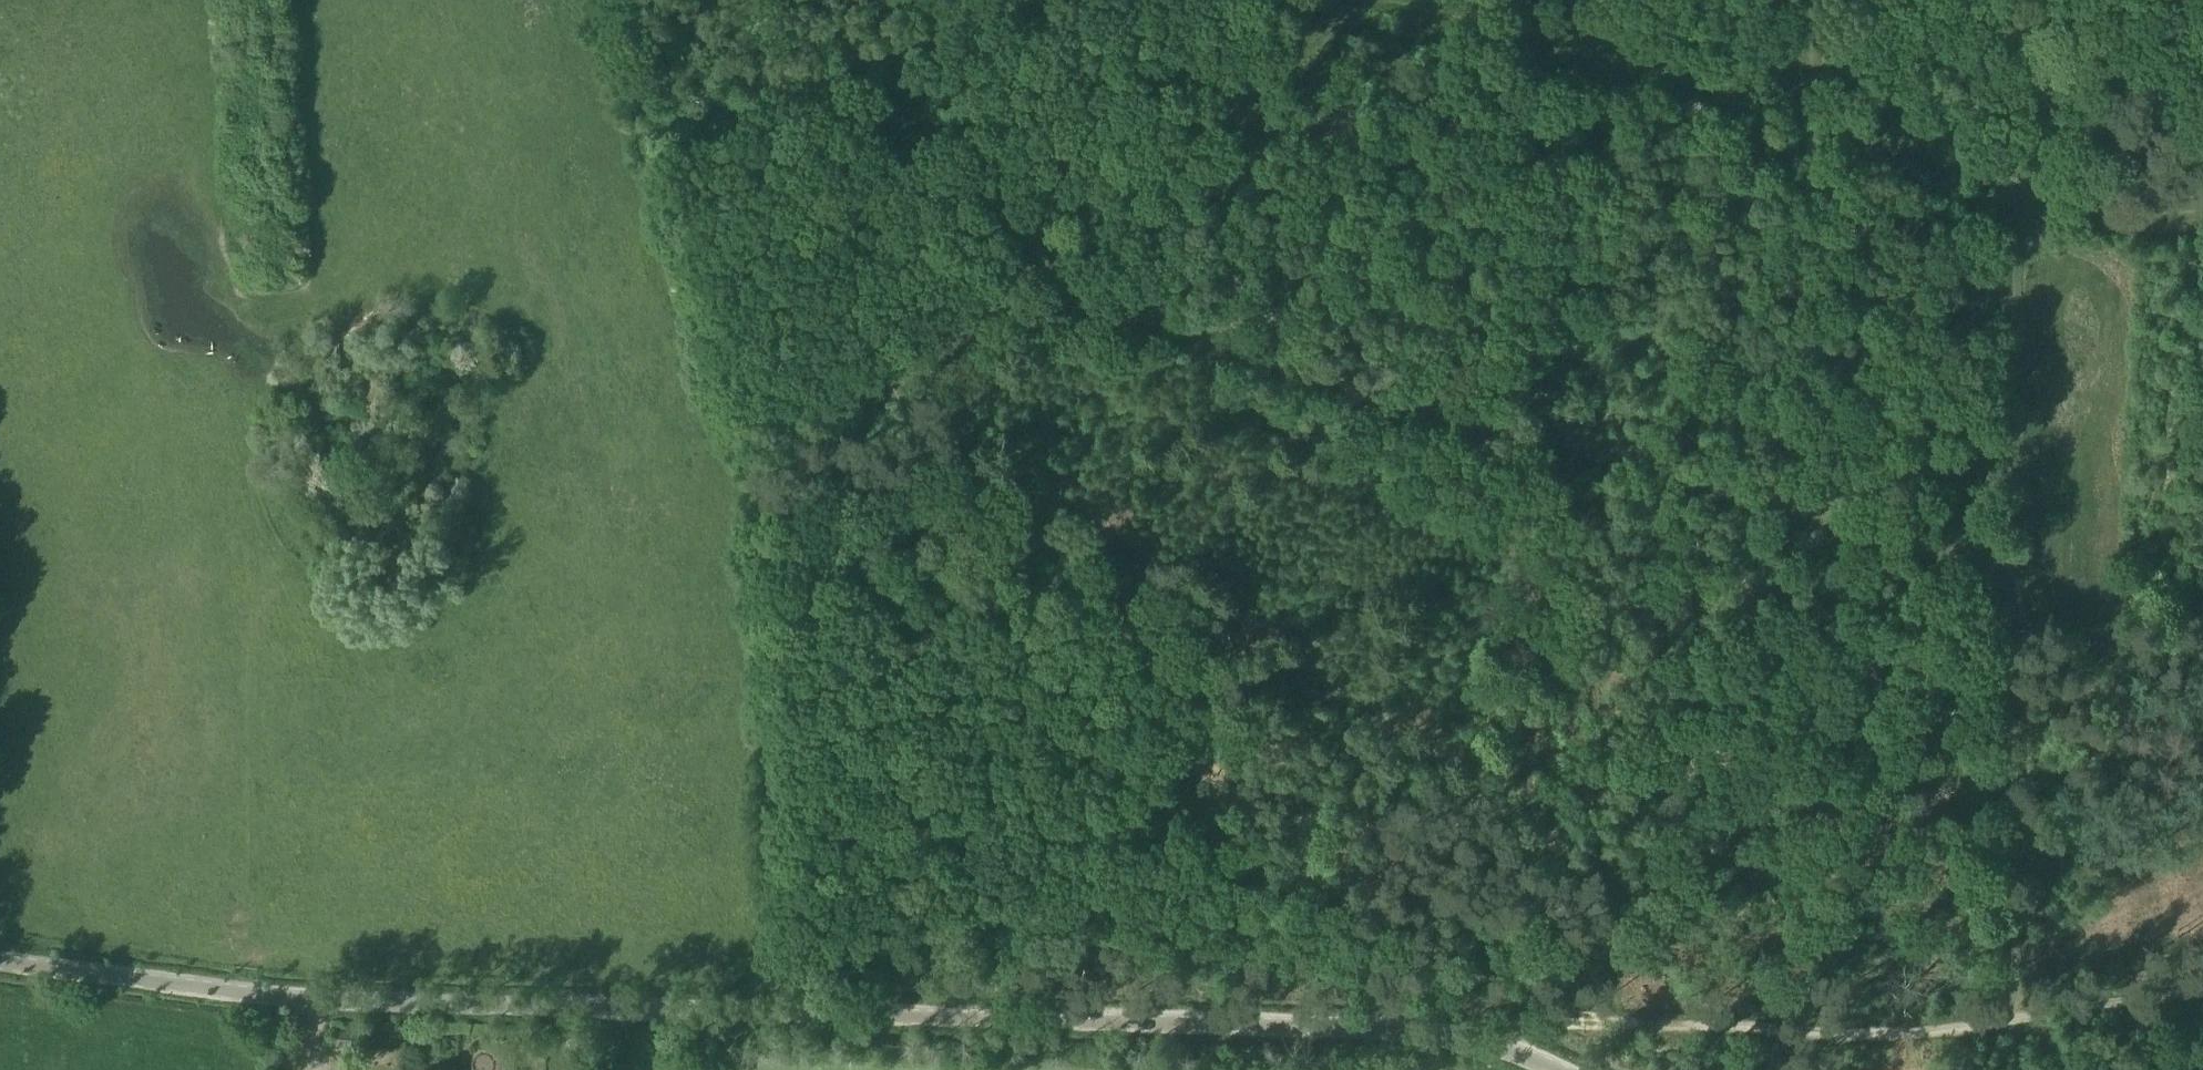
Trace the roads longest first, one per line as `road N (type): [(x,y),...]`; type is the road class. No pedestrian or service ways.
road 1 (tertiary): [(1559,1069),(1492,1045),(1396,1027),(299,1001),(0,962)]
road 2 (track): [(1492,1045),(1520,1019),(1888,1032),(2202,989)]
road 3 (track): [(2202,222),(2086,209),(1791,111)]

